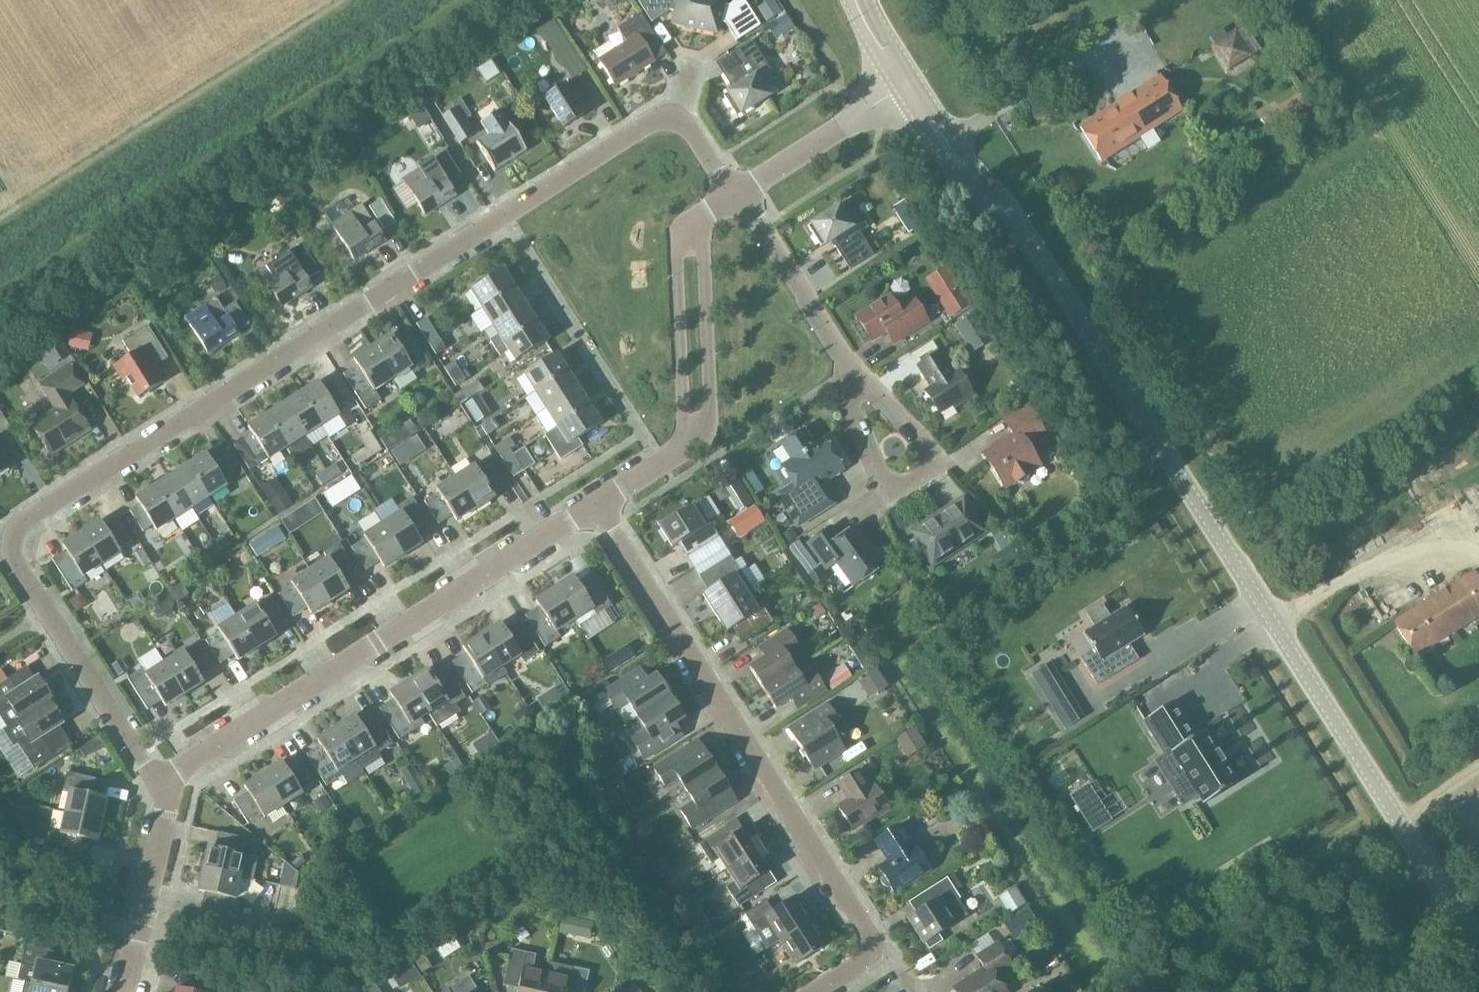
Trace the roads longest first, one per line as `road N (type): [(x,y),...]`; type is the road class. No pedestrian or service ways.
road 1 (residential): [(169,790),(139,758),(13,559),(16,529),(502,216)]
road 2 (unclassified): [(1478,949),(1012,219)]
road 3 (residential): [(595,504),(879,951)]
road 4 (residential): [(169,790),(180,768),(595,504)]
road 5 (track): [(1416,939),(1368,851),(1158,991)]
road 6 (residential): [(846,362),(940,462),(887,496),(839,377)]
road 7 (residential): [(502,216),(664,115),(683,122),(737,192)]
road 8 (residential): [(658,463),(502,216)]
road 9 (residential): [(124,991),(169,790)]
road 10 (residential): [(846,362),(737,192)]
road 11 (residential): [(694,424),(709,411),(702,252),(688,238)]
road 12 (residential): [(688,238),(675,260),(682,412),(694,424)]
road 13 (residential): [(737,192),(896,90)]
road 14 (unclassified): [(896,90),(952,174),(1001,219),(1012,219)]
road 15 (unclassified): [(1012,219),(914,79)]

